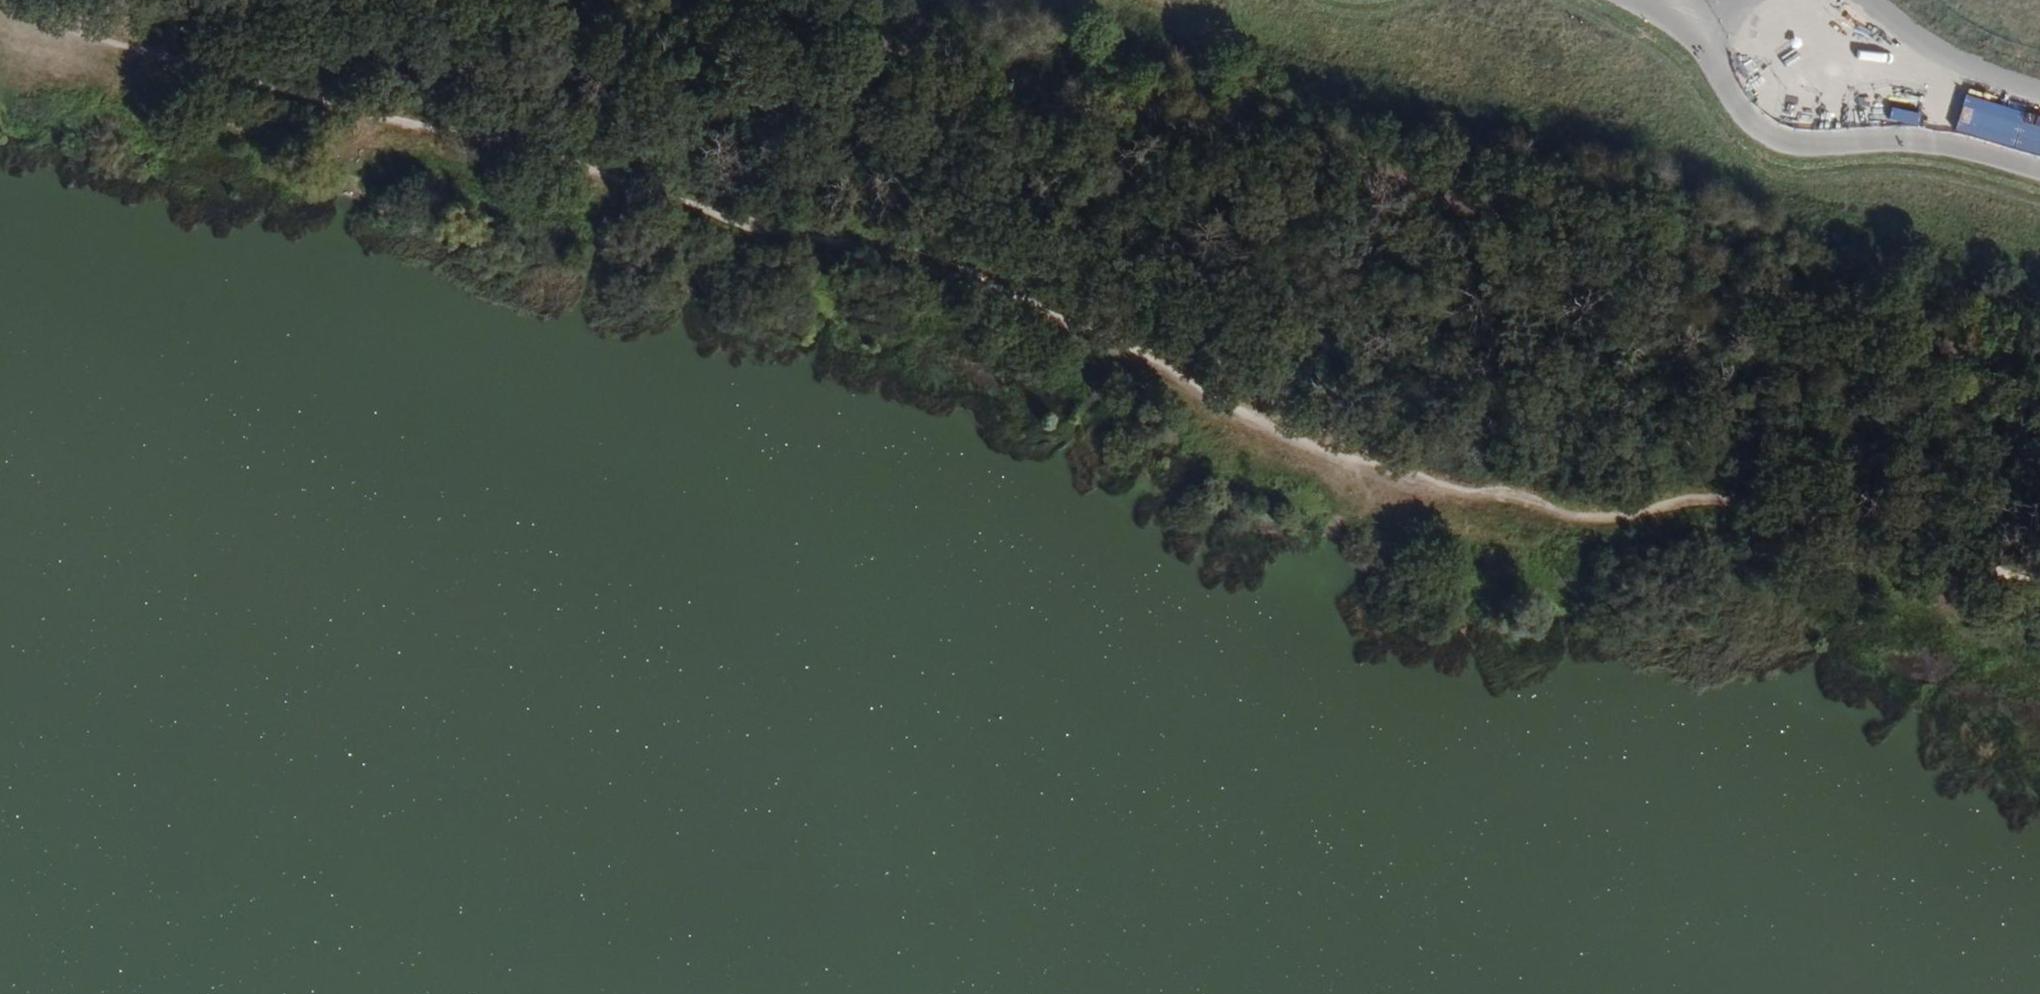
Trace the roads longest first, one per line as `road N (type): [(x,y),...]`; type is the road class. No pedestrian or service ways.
road 1 (residential): [(1659,6),(1739,115),(1771,139),(1952,147),(2039,175)]
road 2 (residential): [(2039,93),(1974,74),(1857,0)]

